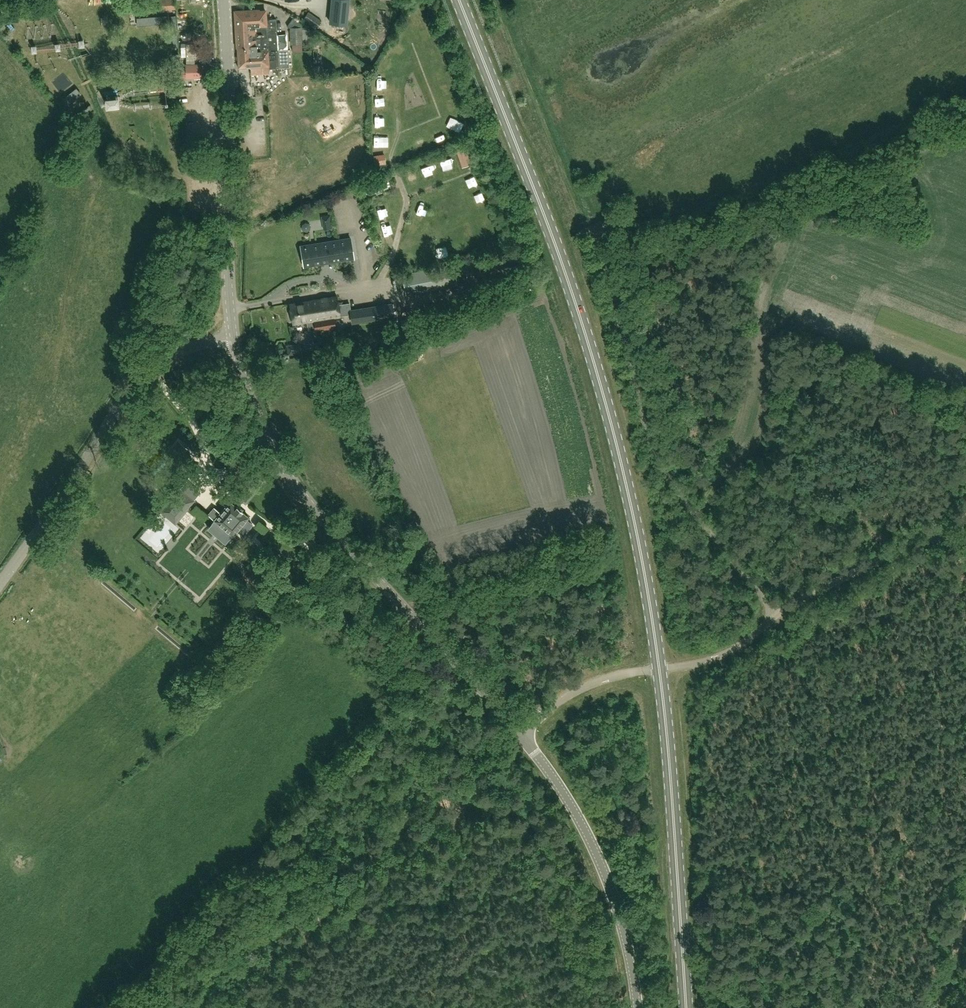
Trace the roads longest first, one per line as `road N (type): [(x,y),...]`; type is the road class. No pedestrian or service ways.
road 1 (primary): [(659,671),(596,365),(459,0)]
road 2 (tertiary): [(519,734),(380,588),(279,465),(232,339)]
road 3 (track): [(588,229),(598,236),(662,467),(775,617)]
road 4 (track): [(262,1007),(367,851),(516,729)]
road 5 (unclassified): [(232,339),(188,348),(130,391),(0,582)]
road 6 (tertiary): [(232,339),(223,0)]
road 7 (primary): [(686,1007),(659,671)]
road 8 (tertiary): [(638,1007),(600,863),(519,734)]
road 9 (track): [(495,0),(588,229)]
road 10 (unclassified): [(519,734),(594,683),(659,671)]
road 11 (track): [(257,516),(211,471),(199,499),(216,504),(222,496)]

